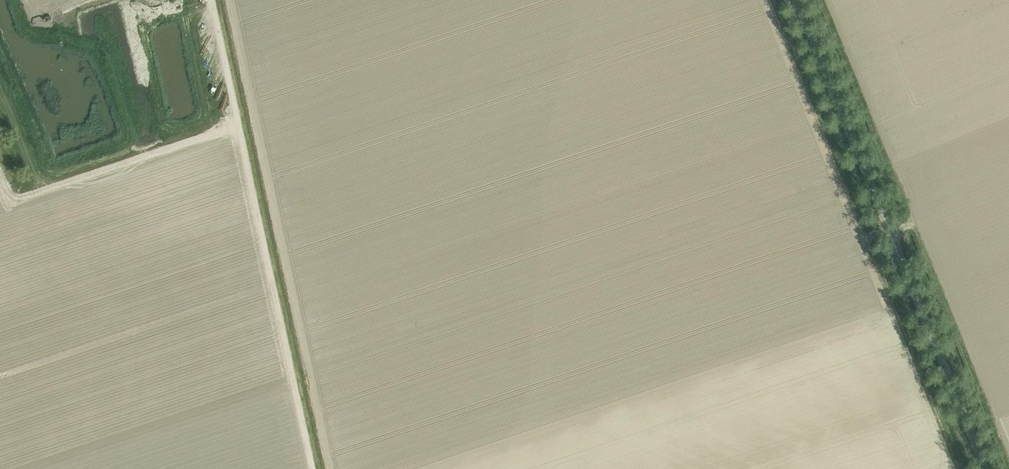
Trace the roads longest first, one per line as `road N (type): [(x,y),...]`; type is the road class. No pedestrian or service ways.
road 1 (unclassified): [(985,468),(797,0)]

